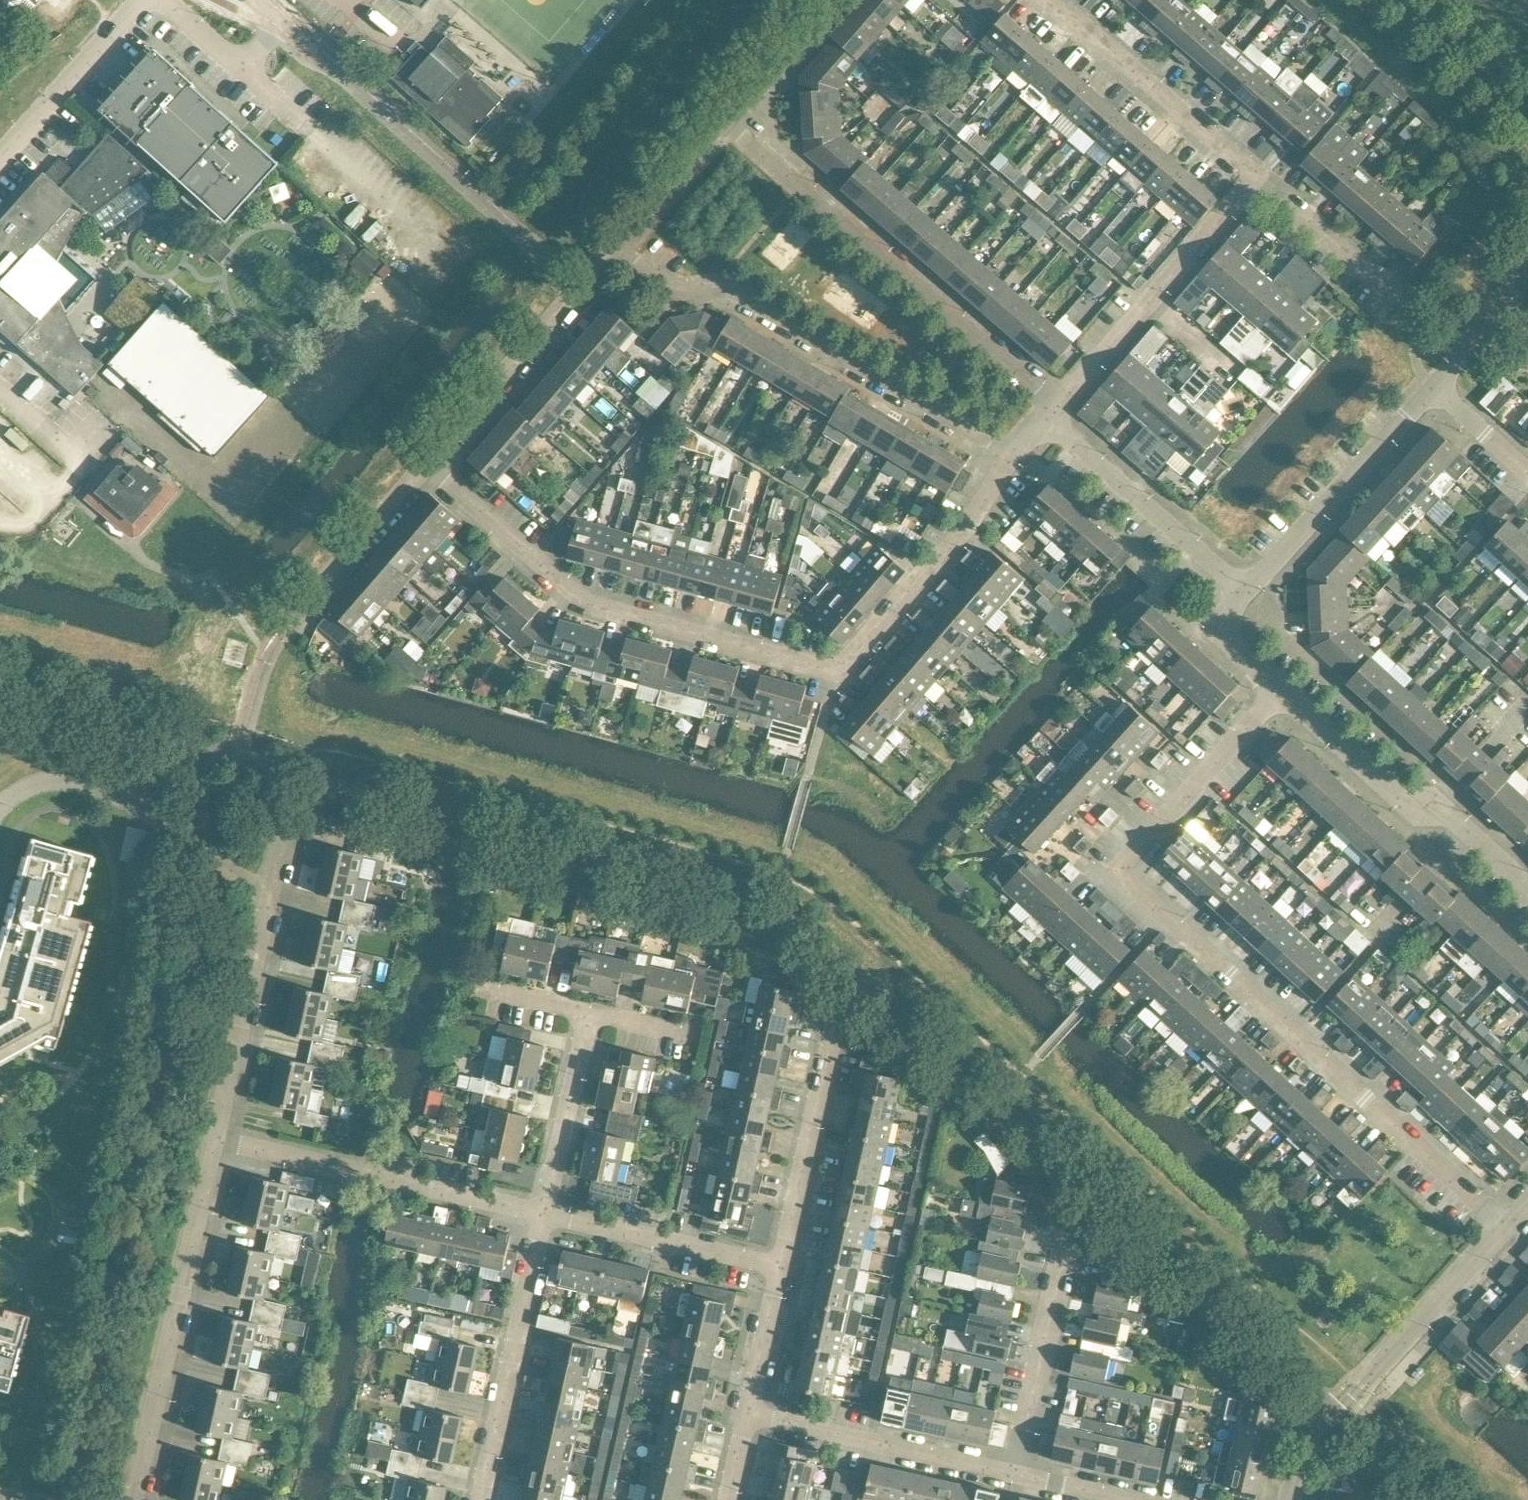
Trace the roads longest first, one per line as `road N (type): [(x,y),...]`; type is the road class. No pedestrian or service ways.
road 1 (residential): [(1509,1227),(1123,882),(1122,863),(1281,690)]
road 2 (residential): [(425,468),(581,598),(836,673),(933,570),(1012,463)]
road 3 (residential): [(1012,463),(746,303),(708,290),(660,291),(613,252)]
road 4 (residential): [(1052,417),(722,126)]
road 5 (residential): [(134,1499),(214,1136)]
road 6 (residential): [(1293,1499),(1305,1456),(1509,1227)]
road 7 (residential): [(546,1211),(214,1136)]
road 8 (residential): [(214,1136),(287,810)]
road 9 (residential): [(1527,883),(1465,827),(1423,816),(1281,690)]
road 10 (residential): [(477,1499),(546,1211)]
road 11 (residential): [(425,468),(613,252)]
road 12 (residential): [(1254,181),(1041,0)]
road 13 (residential): [(1016,1474),(748,1410)]
road 14 (residential): [(1246,589),(1431,385)]
road 15 (residential): [(1016,1474),(1073,1209)]
road 16 (residential): [(780,1263),(836,1007)]
road 17 (residential): [(1246,589),(1052,417)]
road 18 (residential): [(780,1263),(546,1211)]
road 19 (residential): [(546,1211),(589,1015)]
road 20 (residential): [(296,617),(425,468)]
road 21 (residential): [(1399,304),(1254,181)]
road 22 (unclassified): [(722,126),(831,0)]
road 23 (tertiary): [(1527,110),(1408,0)]
road 24 (residential): [(1149,303),(1254,181)]
road 25 (residential): [(748,1410),(780,1263)]
road 26 (residential): [(1052,417),(1149,303)]
road 27 (residential): [(1431,385),(1527,272)]
road 28 (residential): [(1281,690),(1217,628),(1246,589)]
road 29 (residential): [(1527,475),(1431,385)]
road 30 (residential): [(1133,1499),(1016,1474)]

